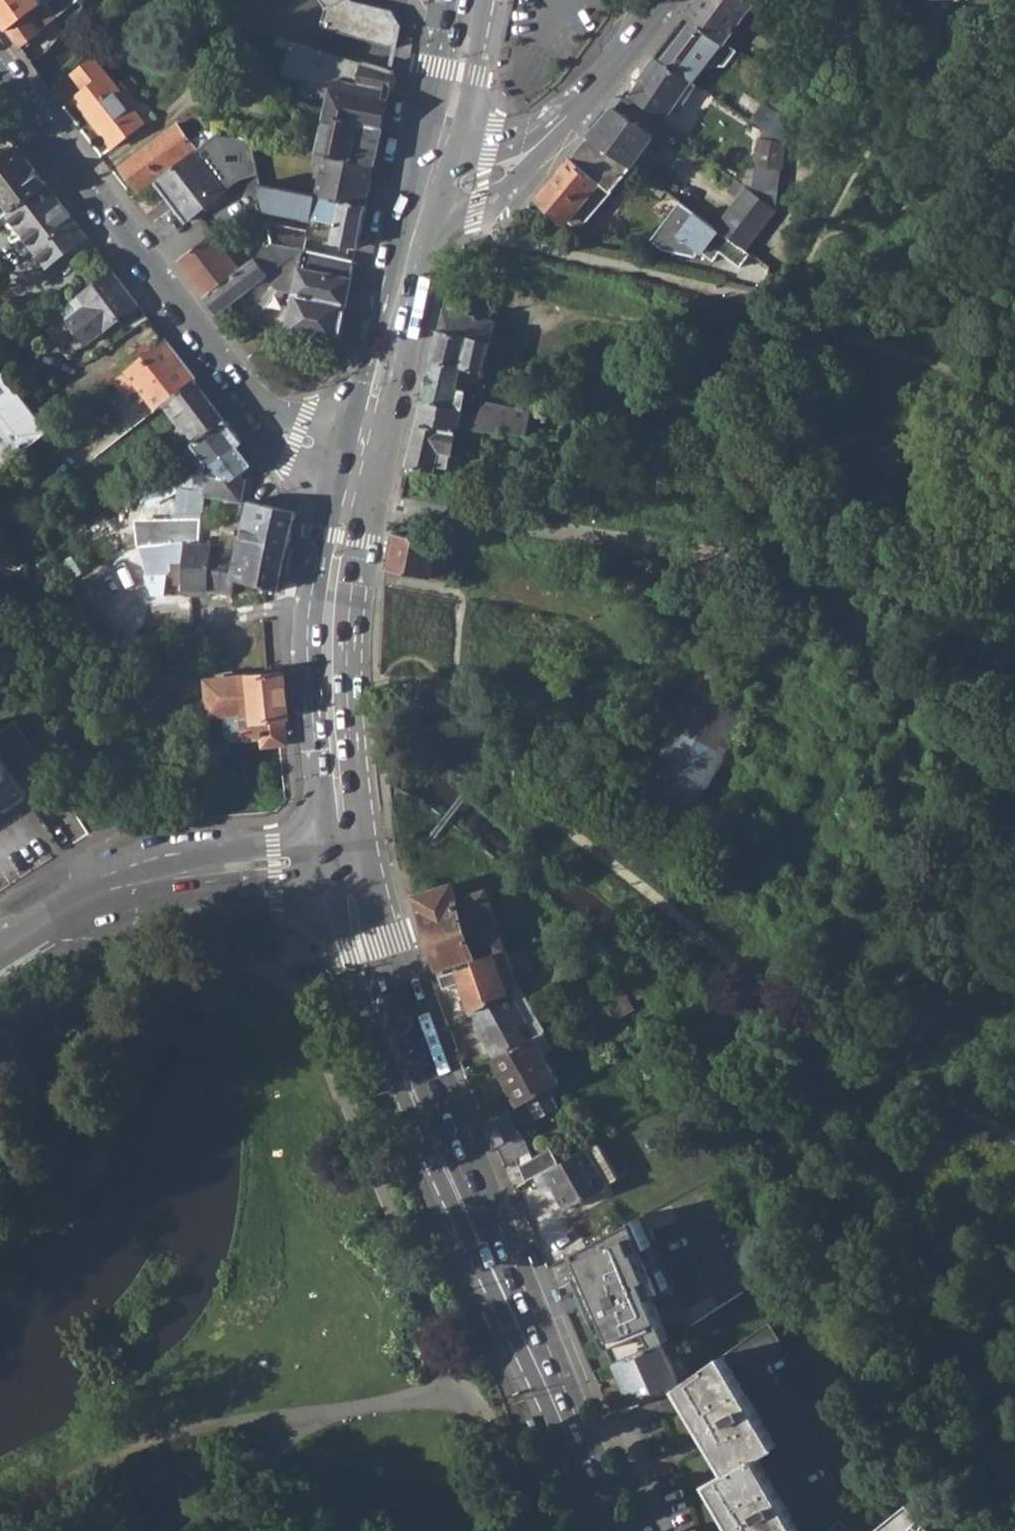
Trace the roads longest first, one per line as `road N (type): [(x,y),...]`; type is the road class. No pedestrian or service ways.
road 1 (primary): [(350,859),(376,960),(616,1530)]
road 2 (tertiary): [(360,464),(255,409),(0,75)]
road 3 (primary): [(360,464),(331,608),(329,680),(350,859)]
road 4 (residential): [(415,202),(486,177),(535,145),(592,89),(661,0)]
road 5 (primary): [(415,202),(360,464)]
road 6 (tertiary): [(140,886),(191,894),(277,888),(327,880),(350,859)]
road 7 (tertiary): [(350,859),(274,845),(140,886)]
road 8 (primary): [(459,0),(415,202)]
road 9 (tertiary): [(140,886),(105,895),(0,961)]

